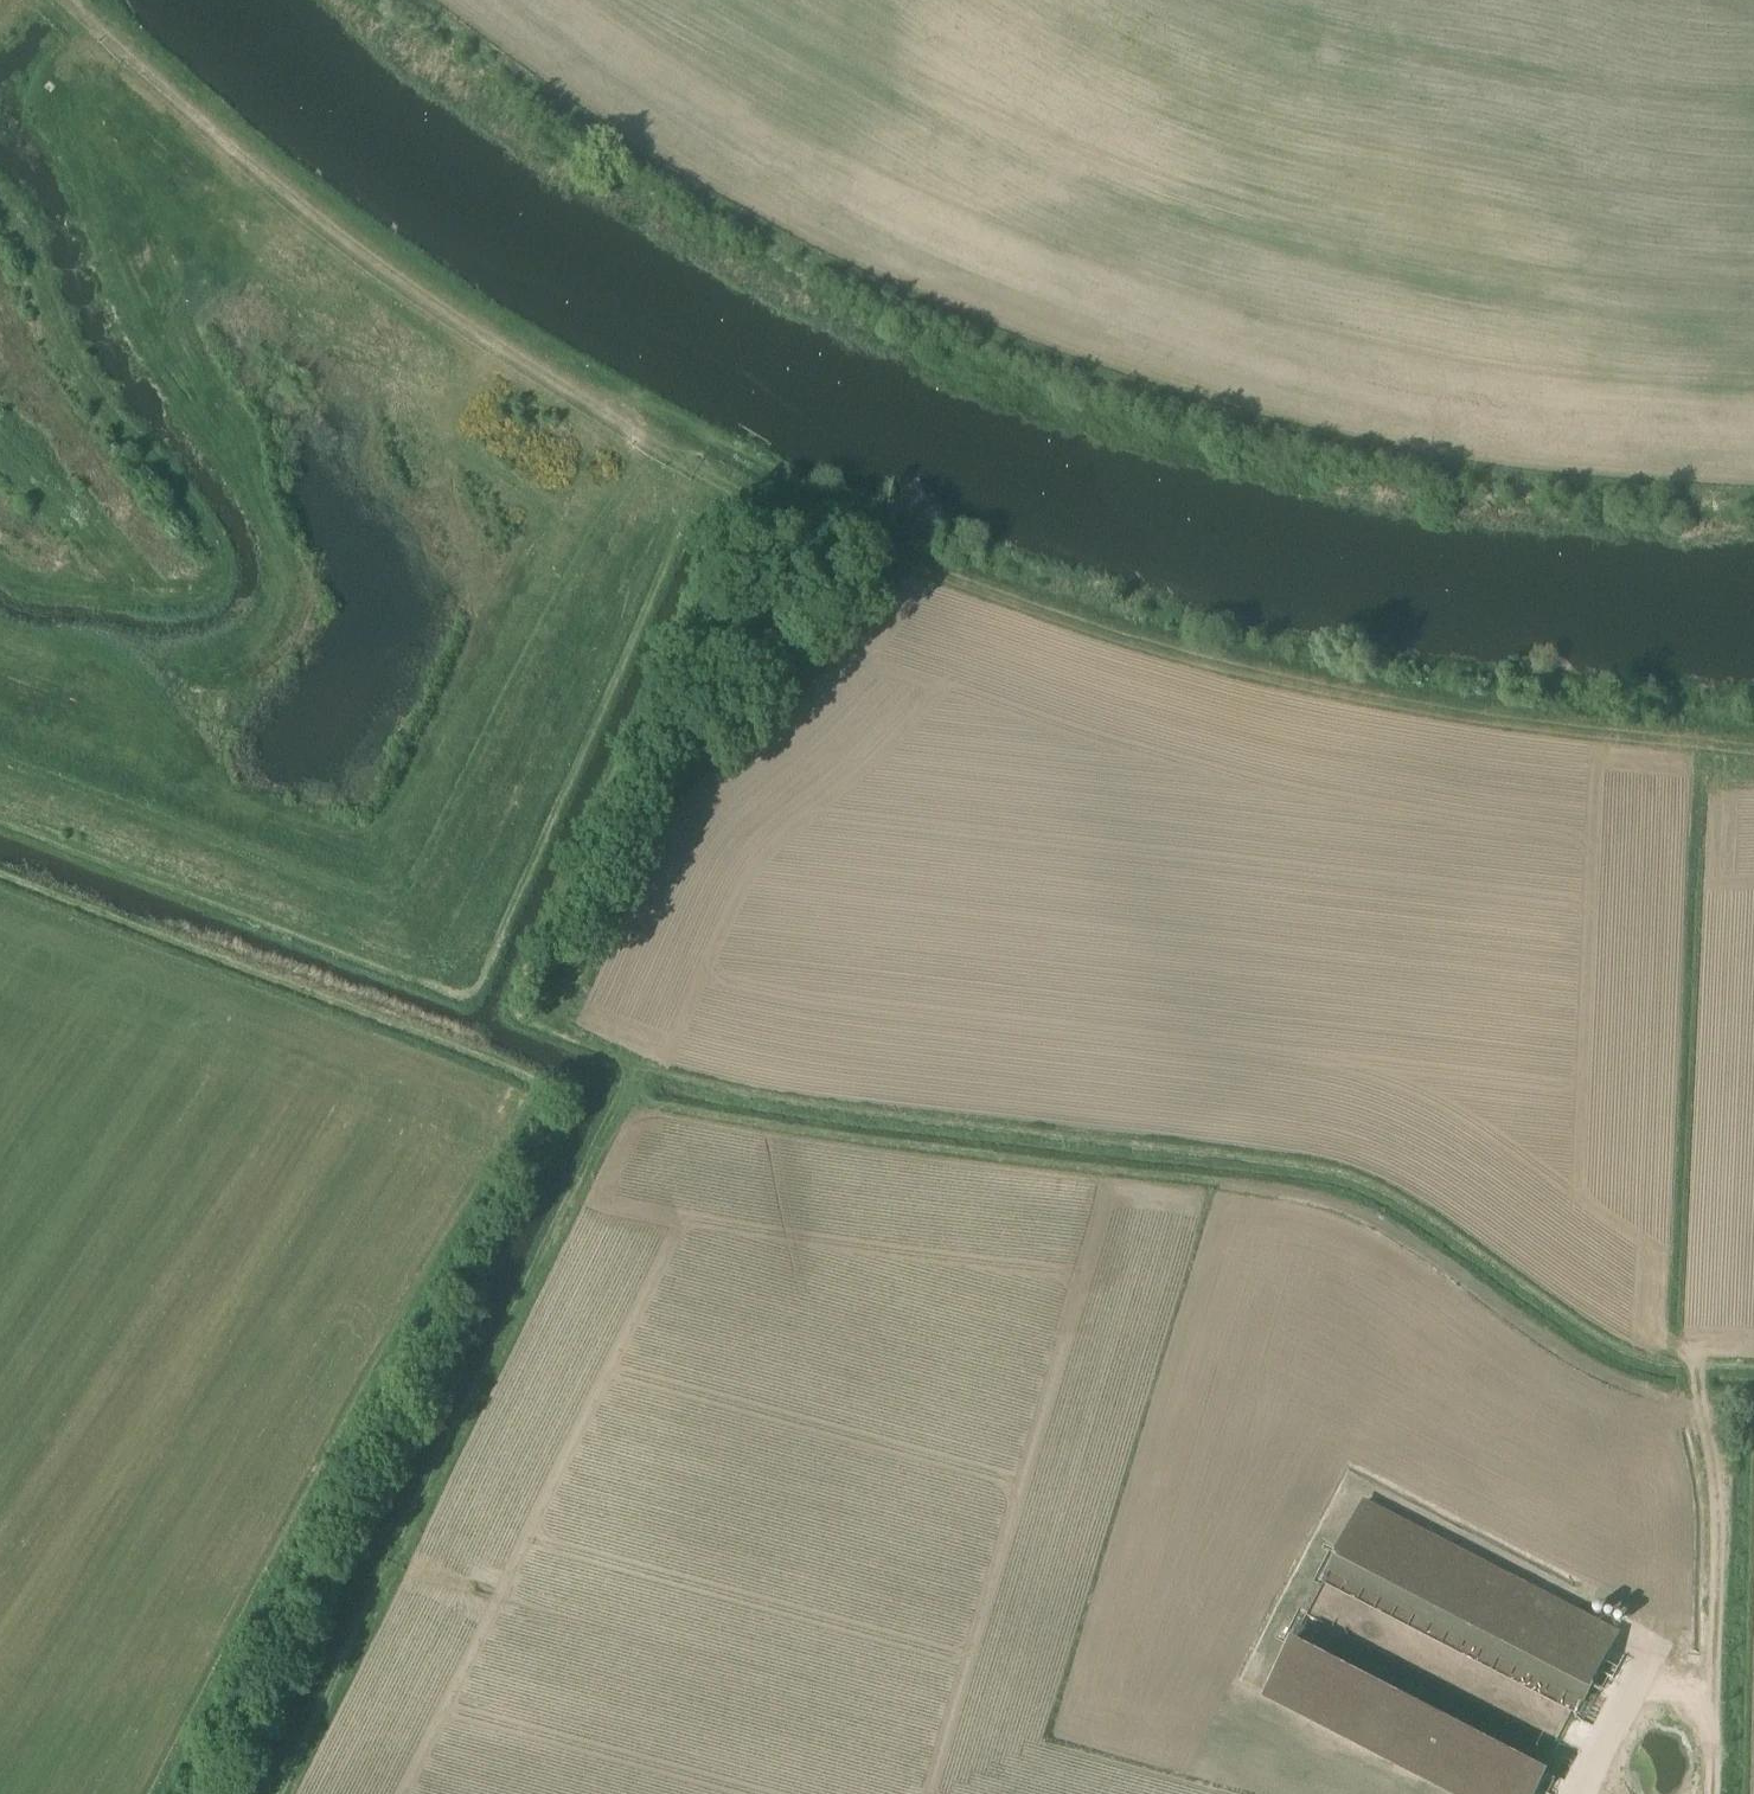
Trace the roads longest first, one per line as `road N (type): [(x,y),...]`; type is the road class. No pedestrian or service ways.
road 1 (track): [(1753,747),(1527,726),(1218,668),(908,562),(737,490)]

